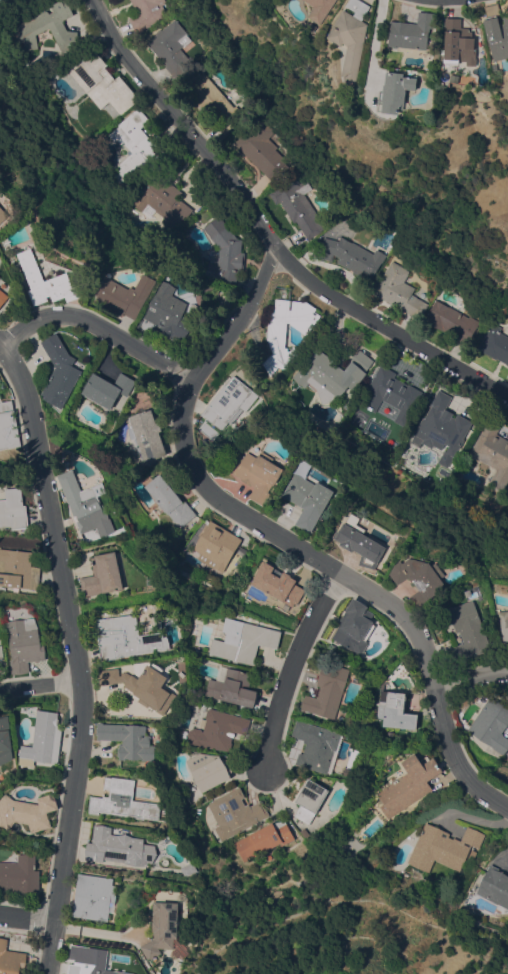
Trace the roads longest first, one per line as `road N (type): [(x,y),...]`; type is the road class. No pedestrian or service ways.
road 1 (residential): [(507,812),(465,776),(408,621),(211,494),(187,460),(182,405),(191,381),(244,322),(277,246)]
road 2 (residential): [(50,973),(77,787),(80,680),(36,412),(15,348)]
road 3 (residential): [(93,0),(127,60),(298,270),(396,336),(507,393)]
road 4 (residential): [(191,381),(69,315),(42,320),(15,348),(0,339)]
road 5 (residential): [(272,775),(279,702),(334,570)]

